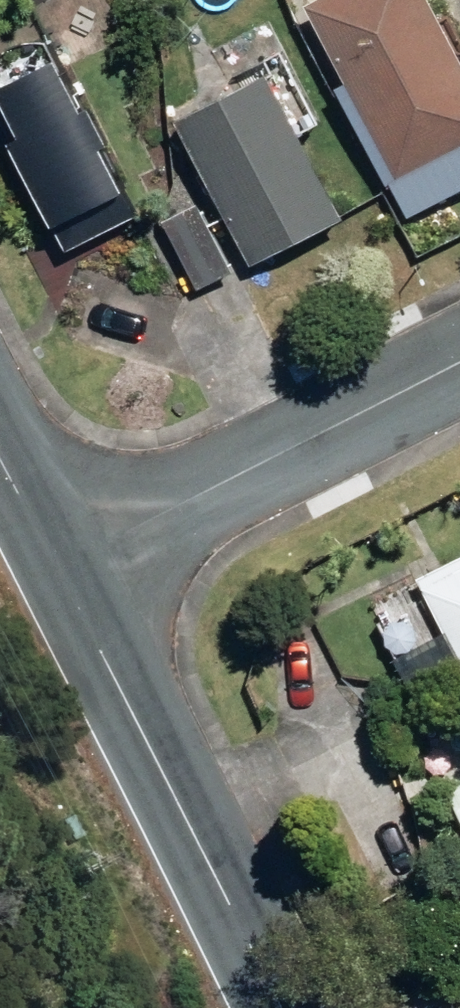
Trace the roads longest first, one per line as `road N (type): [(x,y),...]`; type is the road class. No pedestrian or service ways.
road 1 (secondary): [(280,1007),(60,566)]
road 2 (residential): [(60,566),(459,368)]
road 3 (secondary): [(60,566),(0,456)]

